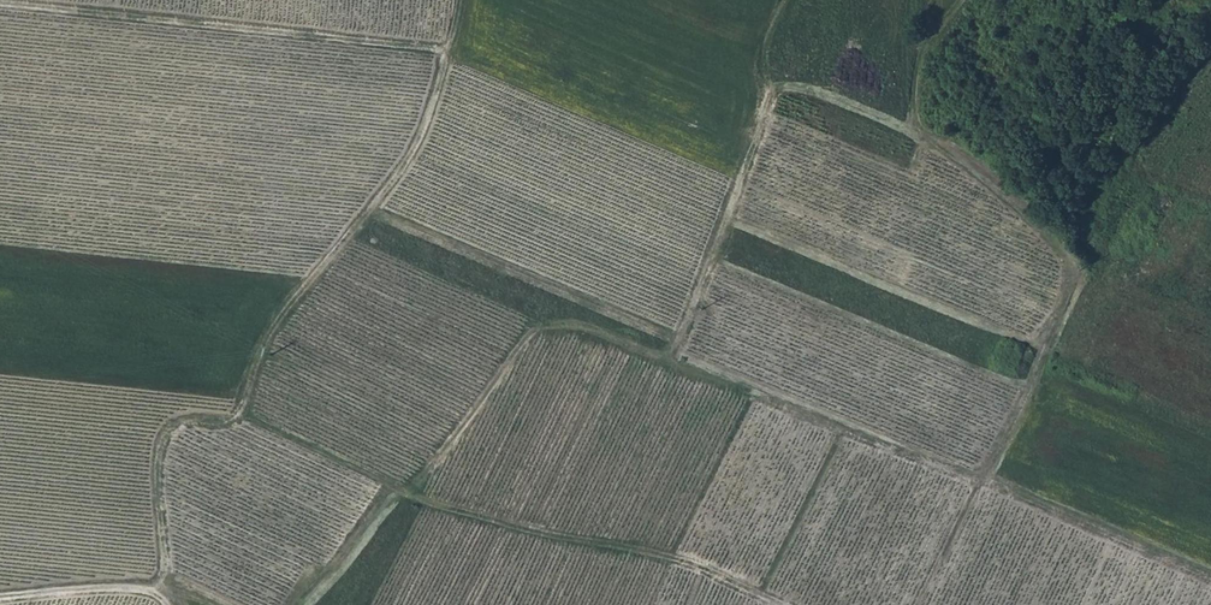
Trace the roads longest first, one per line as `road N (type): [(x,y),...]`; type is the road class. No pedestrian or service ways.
road 1 (track): [(0,602),(163,594),(160,446),(173,420),(226,427),(243,417),(269,336),(410,157),(441,78),(458,0)]

